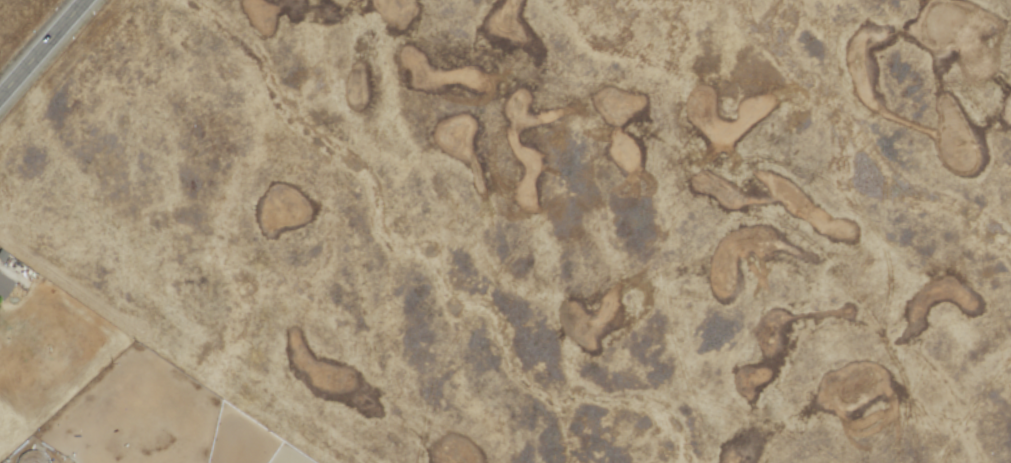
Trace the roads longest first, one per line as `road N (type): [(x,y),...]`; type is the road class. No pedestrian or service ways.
road 1 (secondary): [(86,0),(0,97)]

